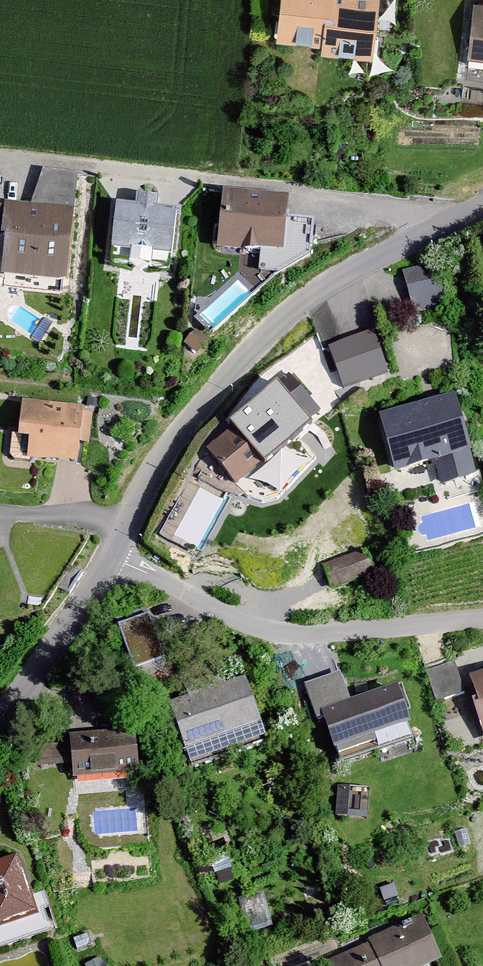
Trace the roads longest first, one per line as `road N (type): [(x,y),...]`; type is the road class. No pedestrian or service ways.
road 1 (unclassified): [(456,218),(320,290),(262,338),(171,444),(110,556)]
road 2 (residential): [(456,218),(0,157)]
road 3 (residential): [(482,618),(277,632),(110,556)]
road 4 (unclassified): [(110,556),(0,719)]

